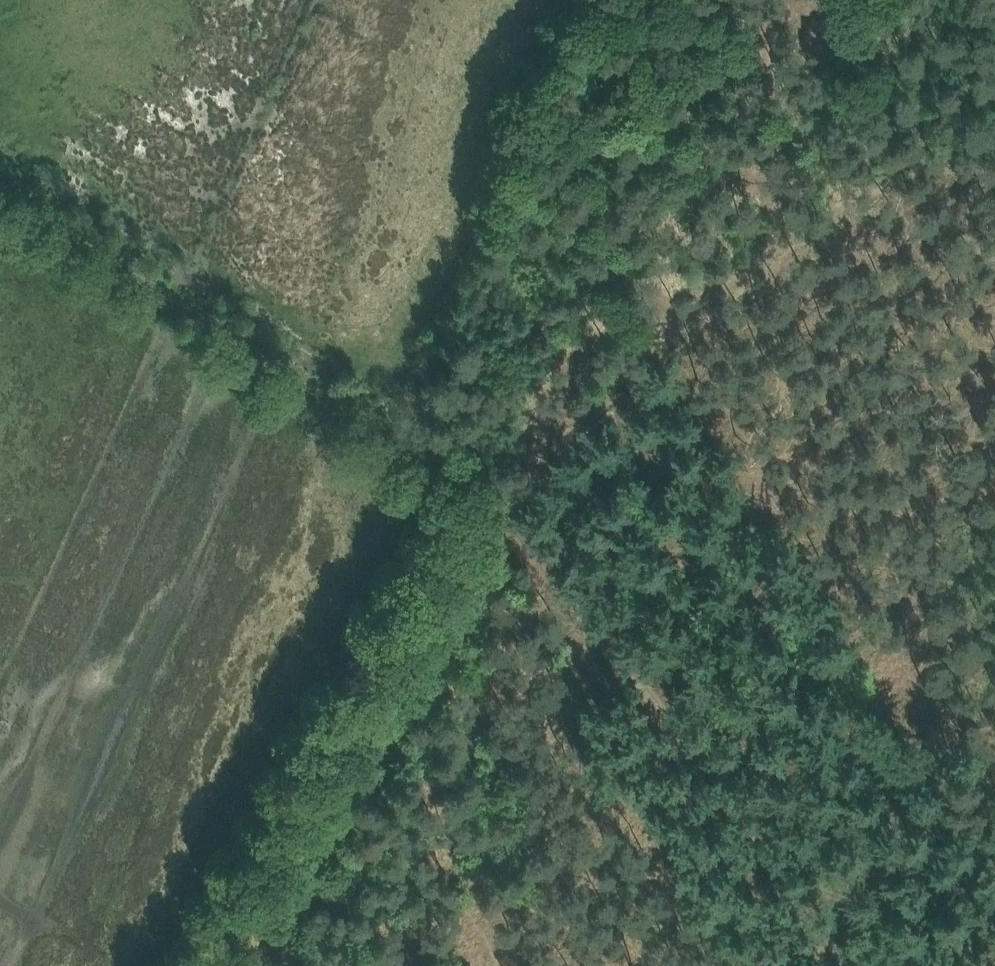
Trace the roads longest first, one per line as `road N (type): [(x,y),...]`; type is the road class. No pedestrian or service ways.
road 1 (track): [(489,513),(0,178)]
road 2 (track): [(862,965),(539,555),(489,513)]
road 3 (track): [(489,513),(201,965)]
road 4 (track): [(791,217),(569,420),(489,513)]
road 5 (track): [(760,0),(791,217)]
road 6 (track): [(994,173),(921,161),(873,171),(791,217)]

